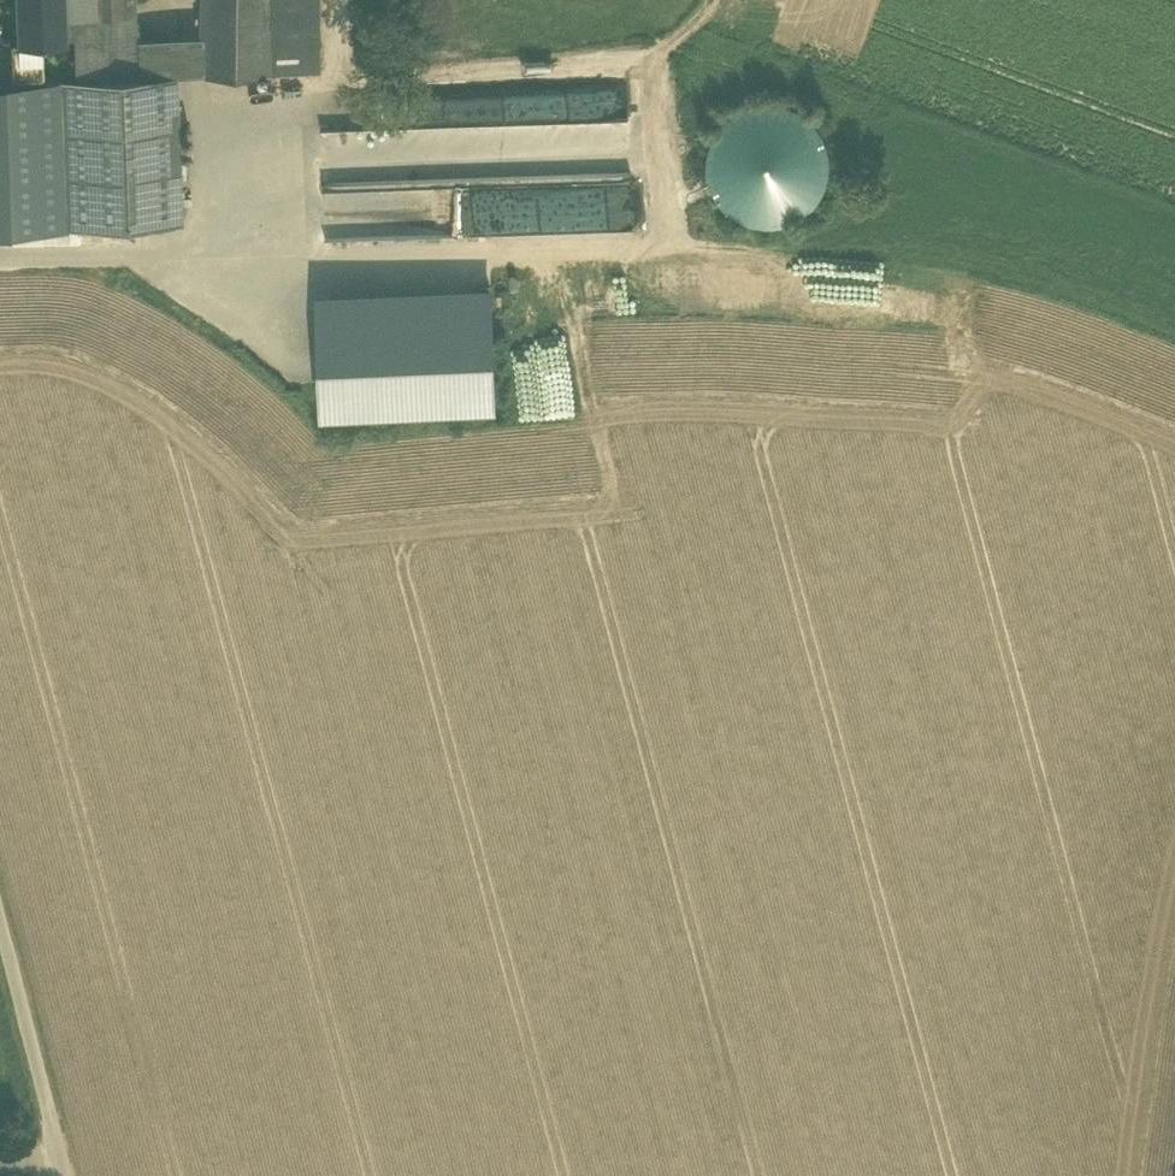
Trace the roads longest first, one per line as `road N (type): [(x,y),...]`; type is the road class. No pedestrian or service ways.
road 1 (unclassified): [(66,1175),(0,928)]

